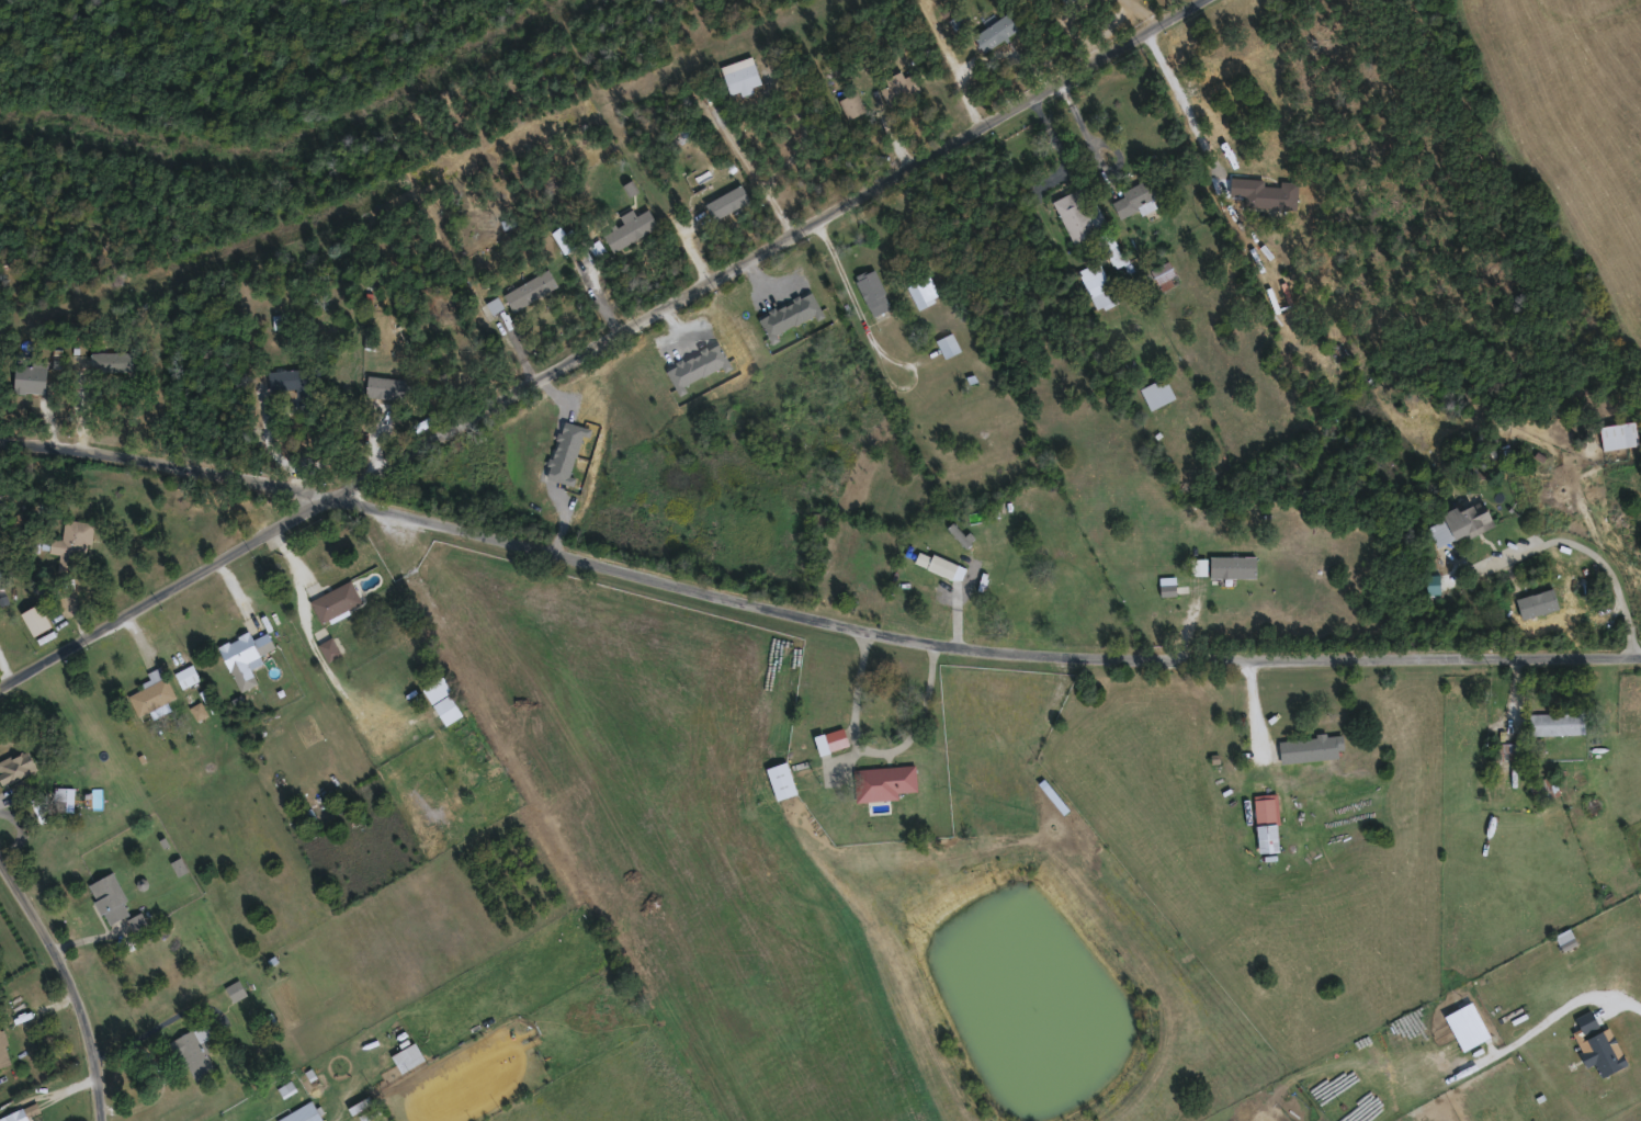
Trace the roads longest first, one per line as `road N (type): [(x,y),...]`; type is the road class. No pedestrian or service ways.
road 1 (residential): [(0,442),(56,444),(340,498),(933,643),(1164,659),(1640,658)]
road 2 (residential): [(0,691),(1205,0)]
road 3 (residential): [(0,849),(80,992),(106,1120)]

